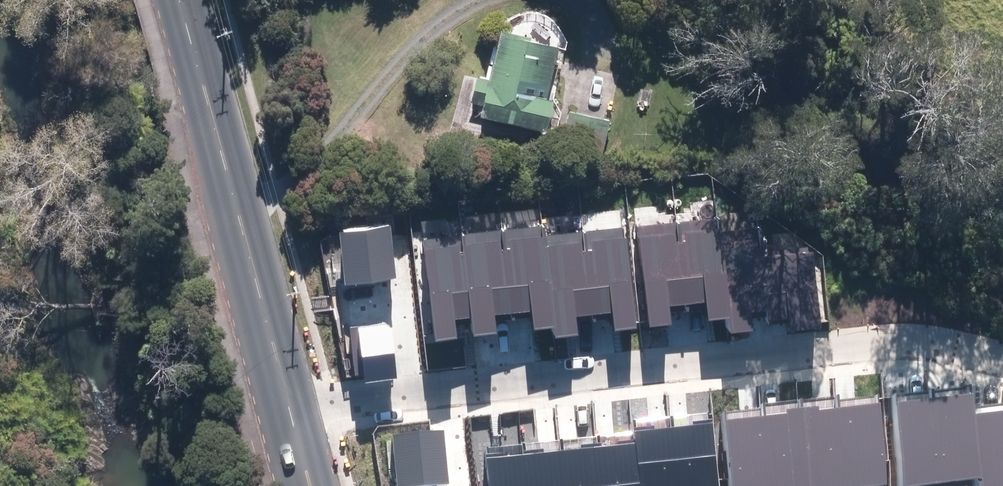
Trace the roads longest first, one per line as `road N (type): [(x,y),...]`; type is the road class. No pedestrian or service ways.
road 1 (residential): [(1002,368),(955,354),(886,348),(408,391),(282,422)]
road 2 (secondary): [(175,0),(282,422)]

